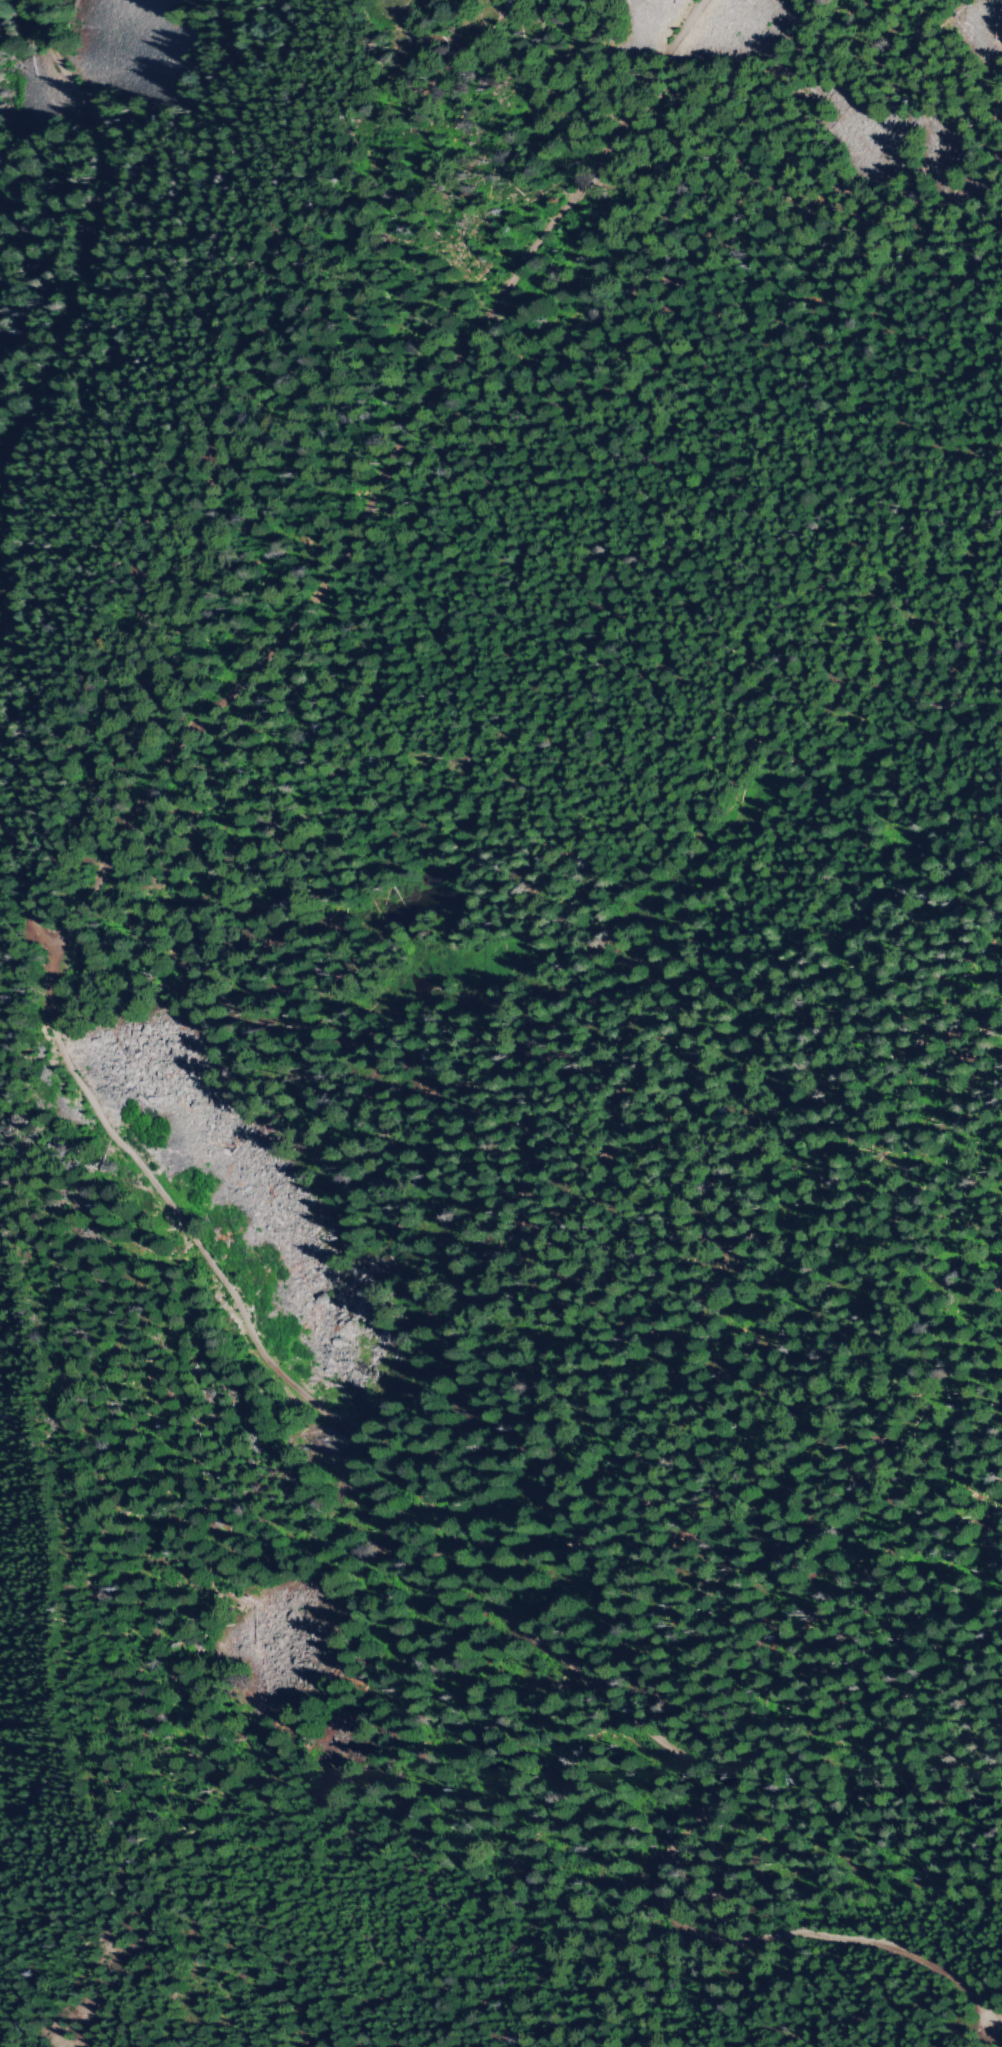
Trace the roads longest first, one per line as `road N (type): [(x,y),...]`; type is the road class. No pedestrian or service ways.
road 1 (track): [(1001,2044),(955,1981),(911,1950),(847,1934),(732,1933),(696,1925),(663,1900),(661,1858),(694,1805),(684,1757),(517,1618),(432,1502),(274,1353),(78,1074),(57,1029),(52,935)]
road 2 (track): [(0,809),(34,882),(44,929),(65,929),(187,738),(267,653),(344,546),(413,418),(704,0)]
road 3 (track): [(30,0),(88,110),(101,159),(76,288),(0,483)]

